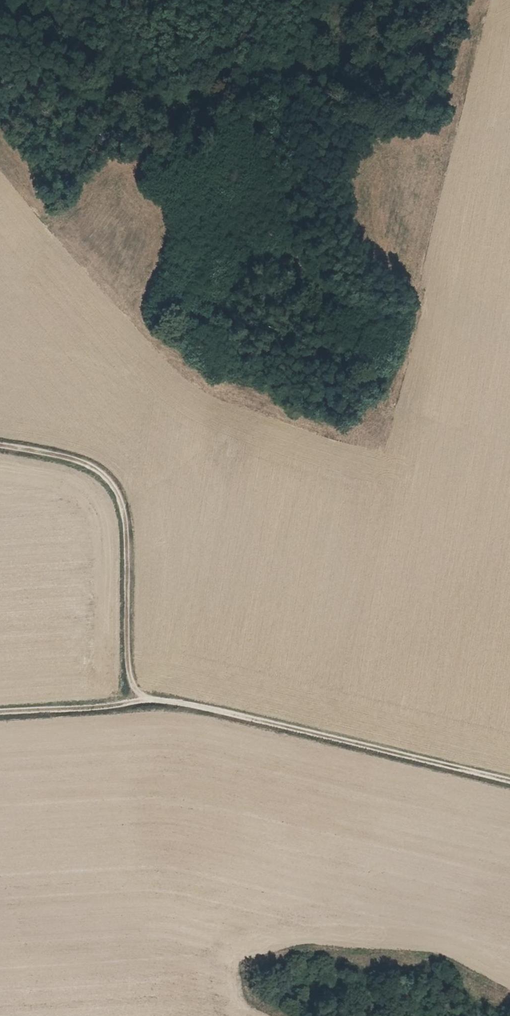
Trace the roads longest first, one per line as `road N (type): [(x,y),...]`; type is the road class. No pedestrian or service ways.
road 1 (track): [(509,783),(147,700),(126,667),(124,513),(113,490),(77,462),(0,447)]
road 2 (track): [(0,713),(147,700)]

